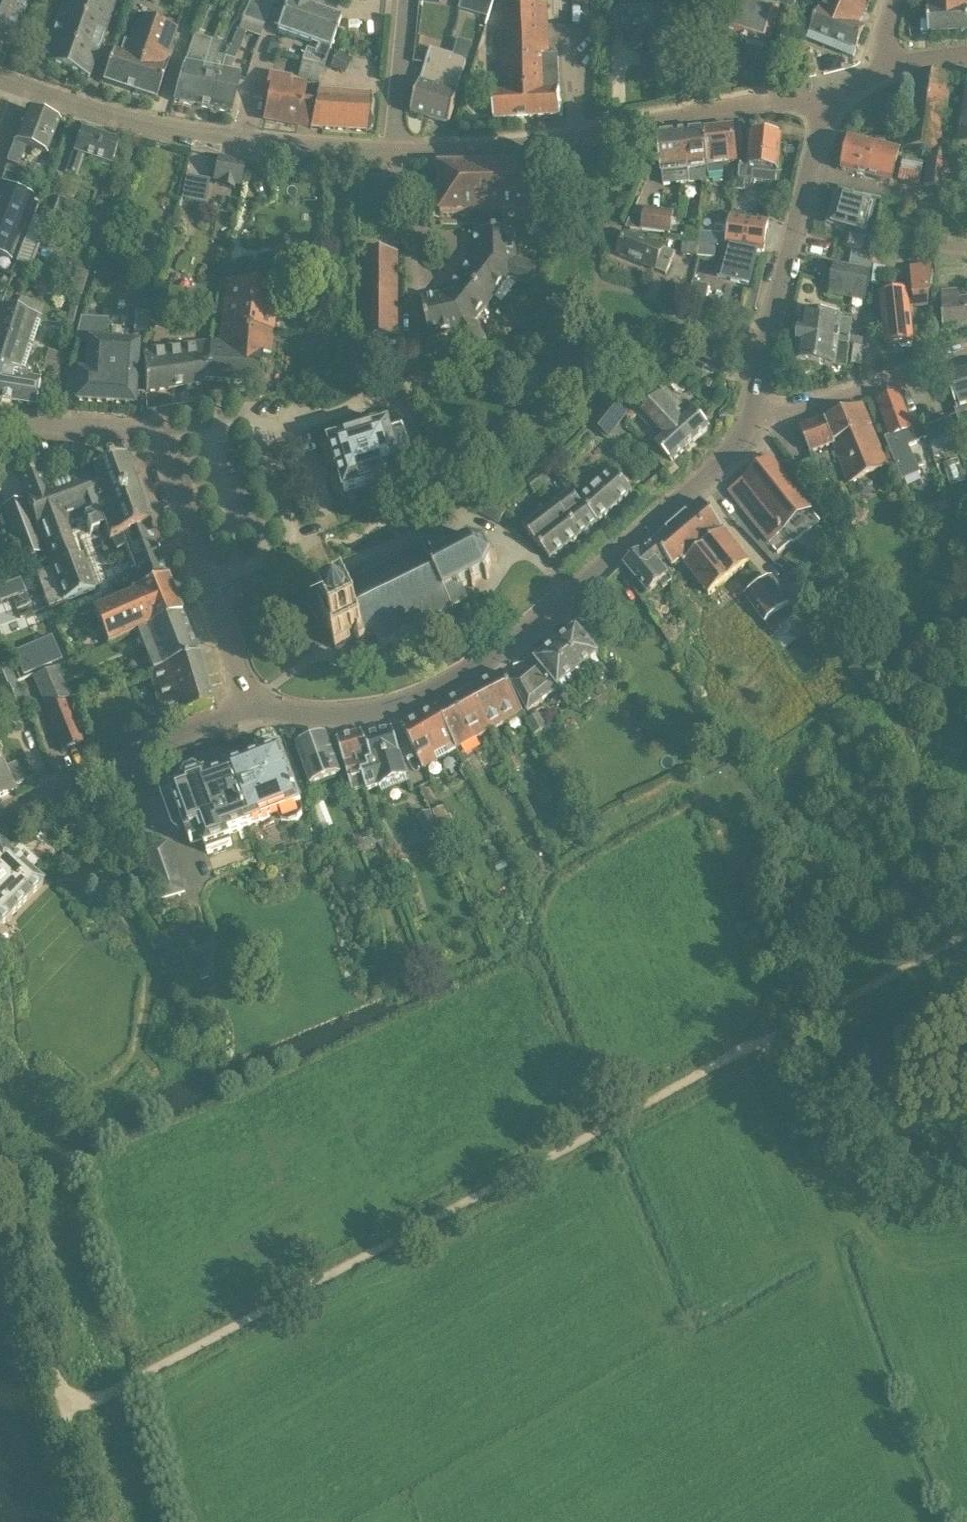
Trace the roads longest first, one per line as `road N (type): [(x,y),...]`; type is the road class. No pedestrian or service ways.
road 1 (track): [(966,928),(66,1415)]
road 2 (tertiary): [(252,703),(378,717),(491,670),(725,462),(758,417)]
road 3 (residential): [(397,151),(556,136),(784,97),(827,109)]
road 4 (residential): [(0,80),(141,124),(397,151)]
road 5 (tertiary): [(827,109),(762,357),(758,417)]
road 6 (residential): [(252,703),(154,436)]
road 7 (tertiary): [(0,813),(252,703)]
road 8 (residential): [(66,1415),(0,1185)]
road 9 (residential): [(758,417),(966,352)]
road 10 (residential): [(0,414),(154,436)]
road 11 (unclassified): [(397,151),(399,0)]

